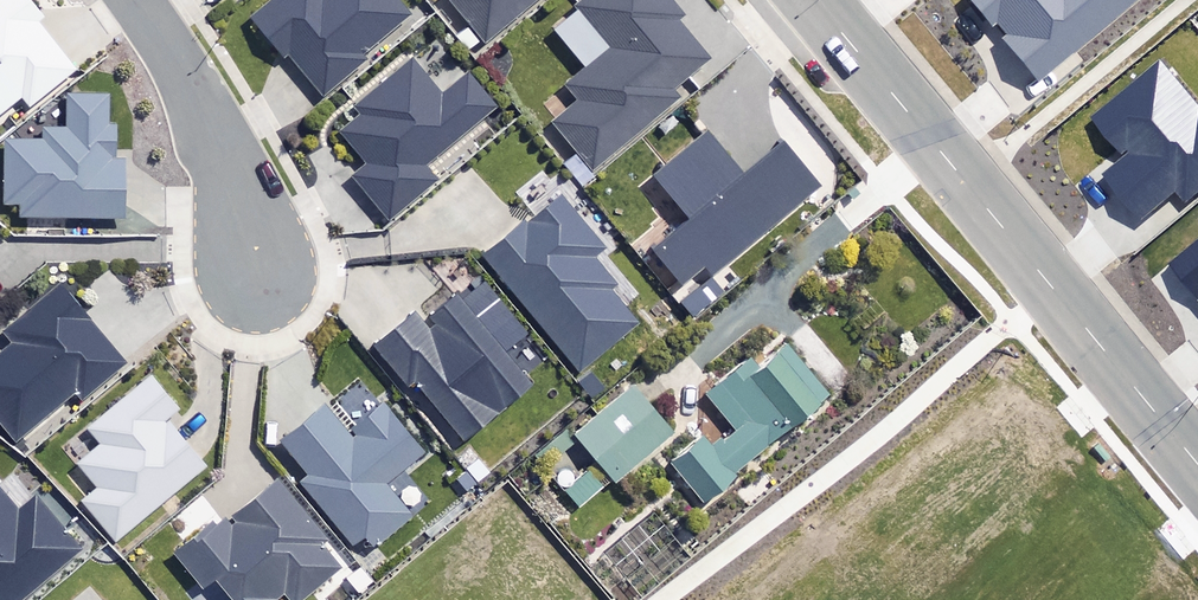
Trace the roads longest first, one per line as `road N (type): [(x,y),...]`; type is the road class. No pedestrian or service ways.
road 1 (tertiary): [(813,0),(1197,464)]
road 2 (residential): [(140,0),(205,112),(258,277)]

